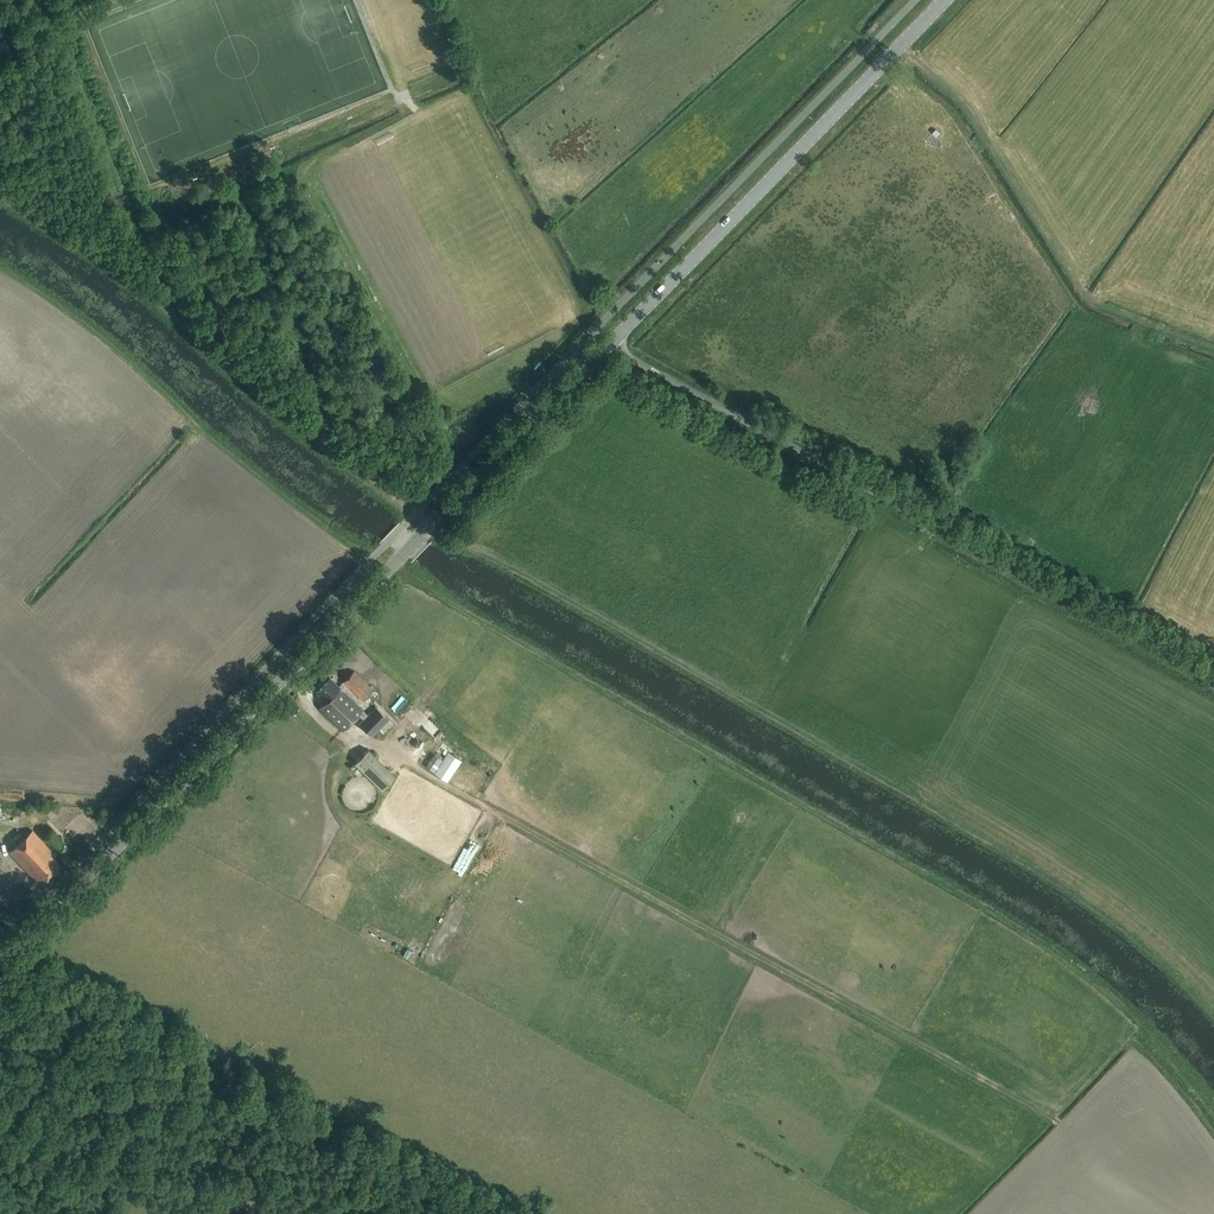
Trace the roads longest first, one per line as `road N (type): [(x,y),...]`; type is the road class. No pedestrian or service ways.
road 1 (track): [(0,200),(162,304),(261,400),(432,526),(1098,911),(1213,1016)]
road 2 (tertiary): [(0,958),(162,804),(608,345)]
road 3 (track): [(394,758),(1061,1124)]
road 4 (unclassified): [(608,345),(1213,679)]
road 5 (tertiary): [(946,0),(608,345)]

